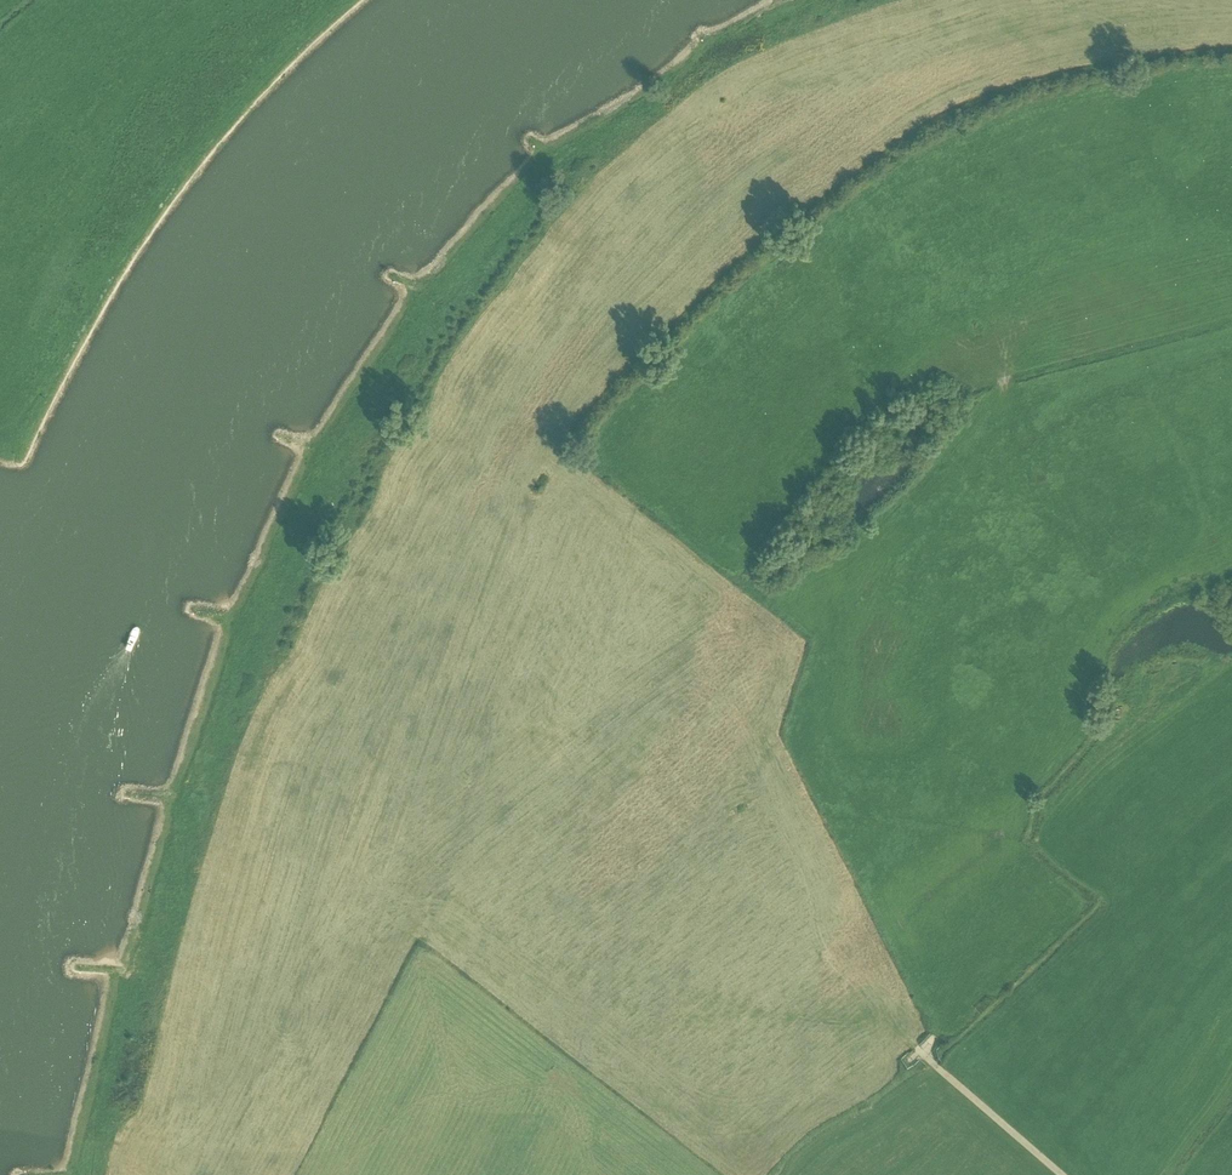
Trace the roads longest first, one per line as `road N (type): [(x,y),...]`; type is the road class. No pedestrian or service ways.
road 1 (unclassified): [(1053,1174),(931,1066)]

